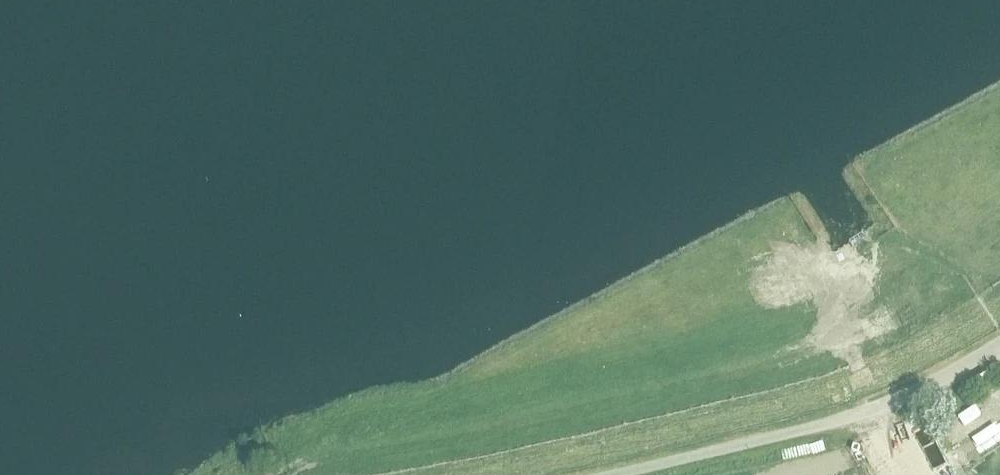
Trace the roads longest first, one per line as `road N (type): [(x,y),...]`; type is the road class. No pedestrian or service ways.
road 1 (unclassified): [(631,474),(878,407),(999,343)]

